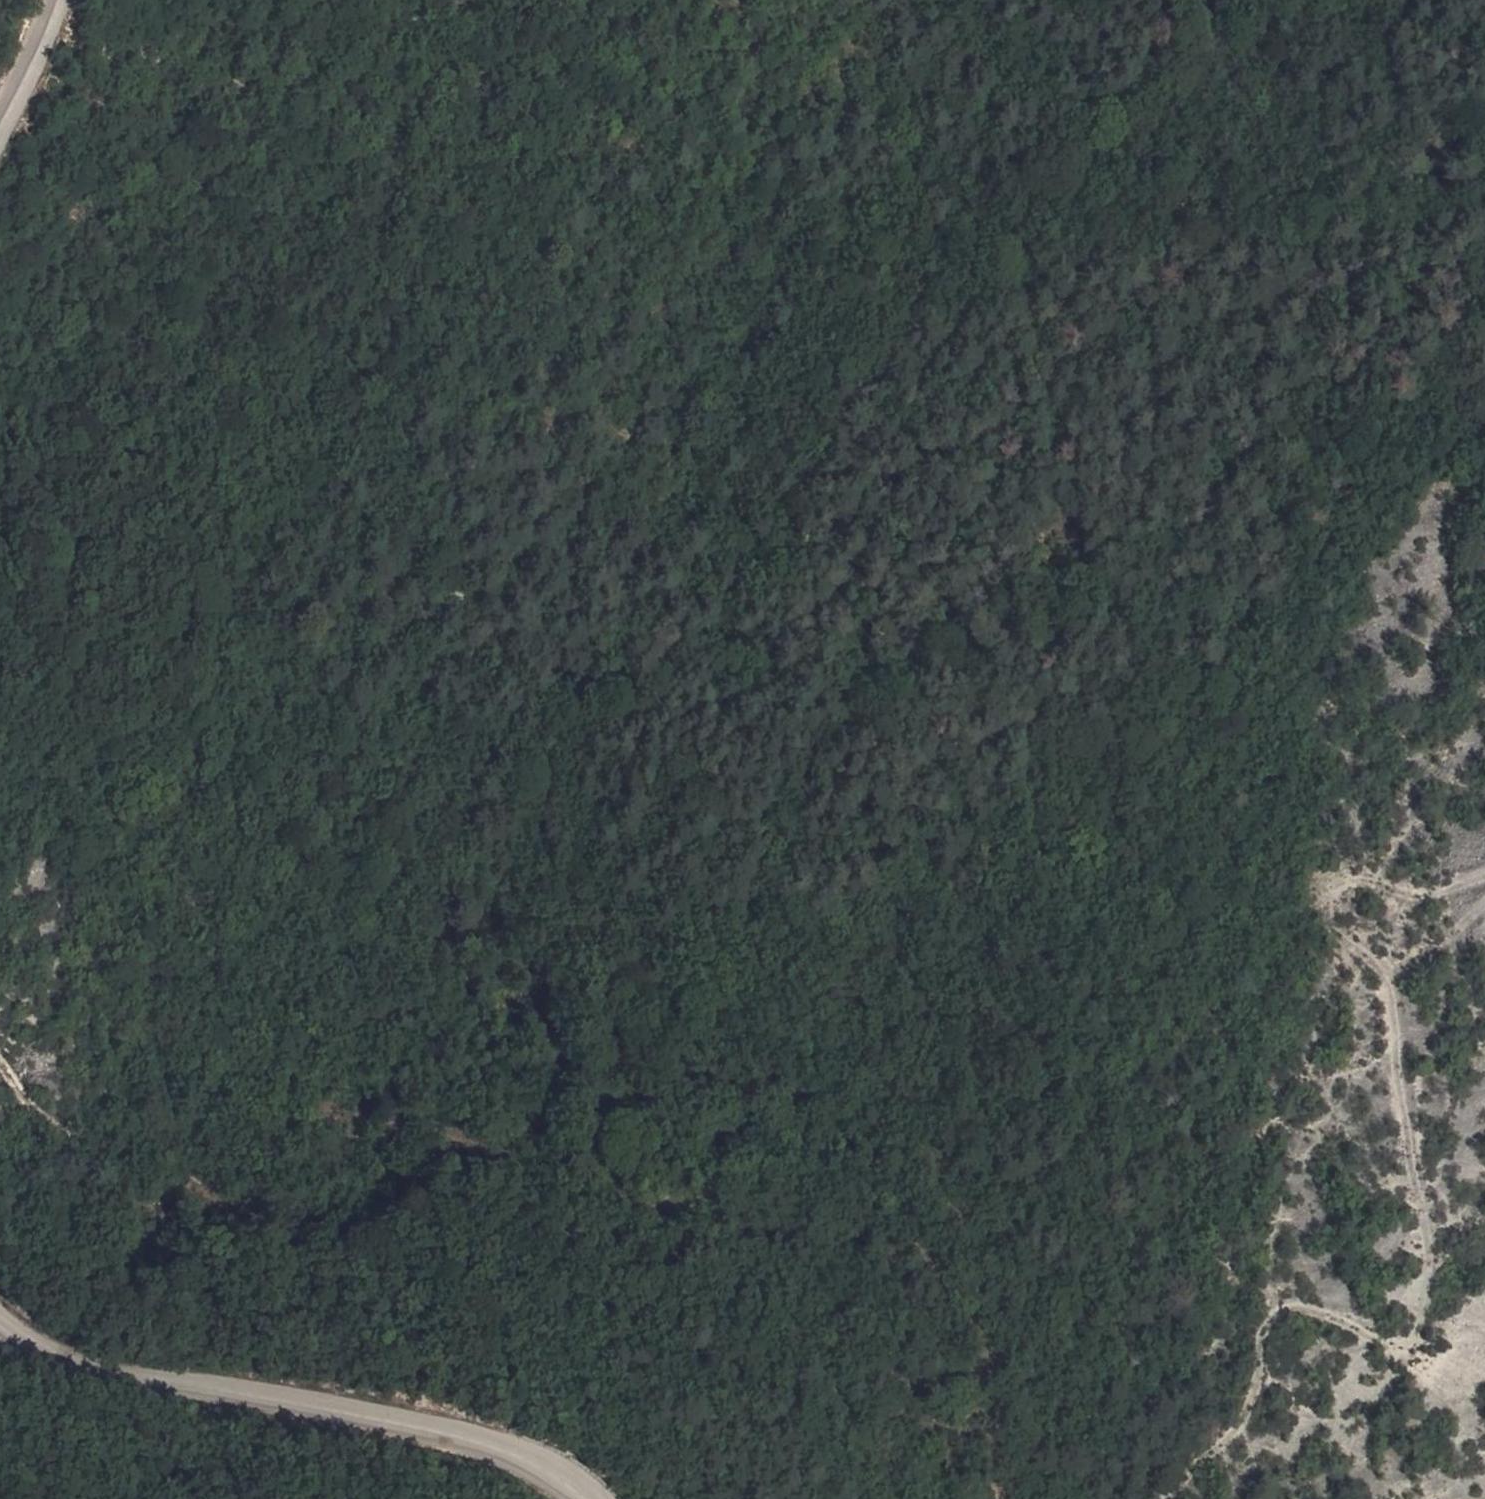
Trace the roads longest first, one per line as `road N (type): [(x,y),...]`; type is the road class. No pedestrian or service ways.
road 1 (secondary): [(0,1315),(69,1360),(159,1384),(443,1423),(541,1467),(576,1498)]
road 2 (secondary): [(62,0),(0,131)]

